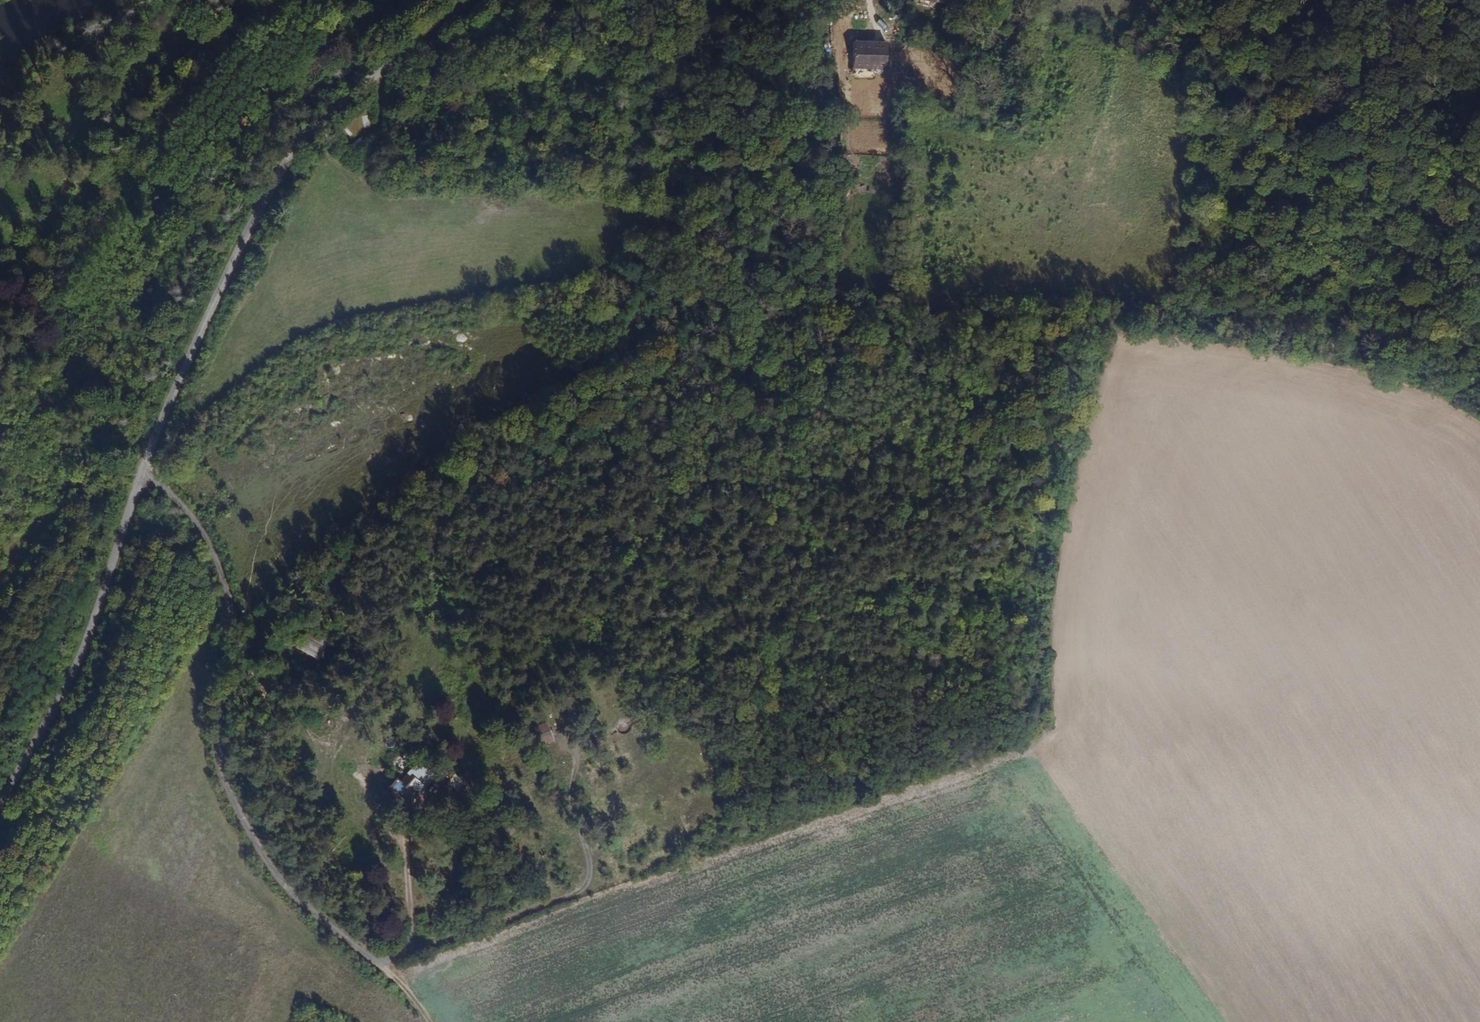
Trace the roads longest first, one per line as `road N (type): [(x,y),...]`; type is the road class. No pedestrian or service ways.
road 1 (unclassified): [(144,473),(215,545),(228,578),(234,635),(223,737),(236,795),(301,902),(382,968),(409,949),(412,933),(407,832)]
road 2 (unclassified): [(144,473),(275,183),(340,100),(464,0)]
road 3 (unclassified): [(0,803),(74,674),(144,473)]
road 4 (track): [(1224,0),(1268,82),(1322,133),(1402,159),(1446,184),(1479,224)]

